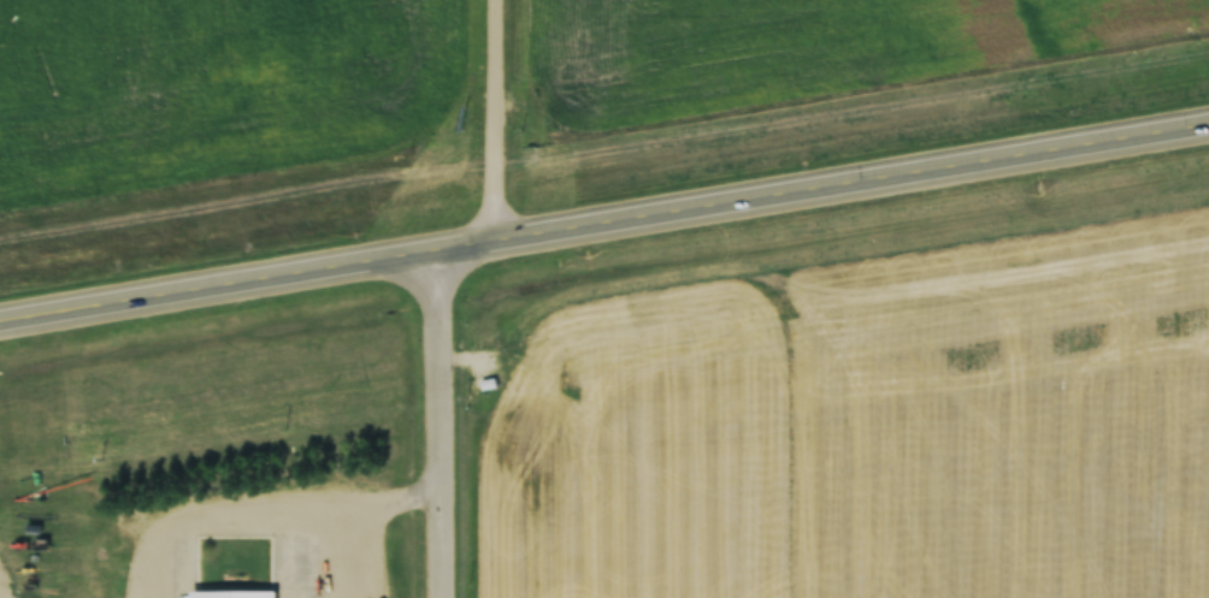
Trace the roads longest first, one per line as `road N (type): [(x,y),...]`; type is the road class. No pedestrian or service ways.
road 1 (primary): [(0,318),(1208,122)]
road 2 (residential): [(438,247),(436,597)]

